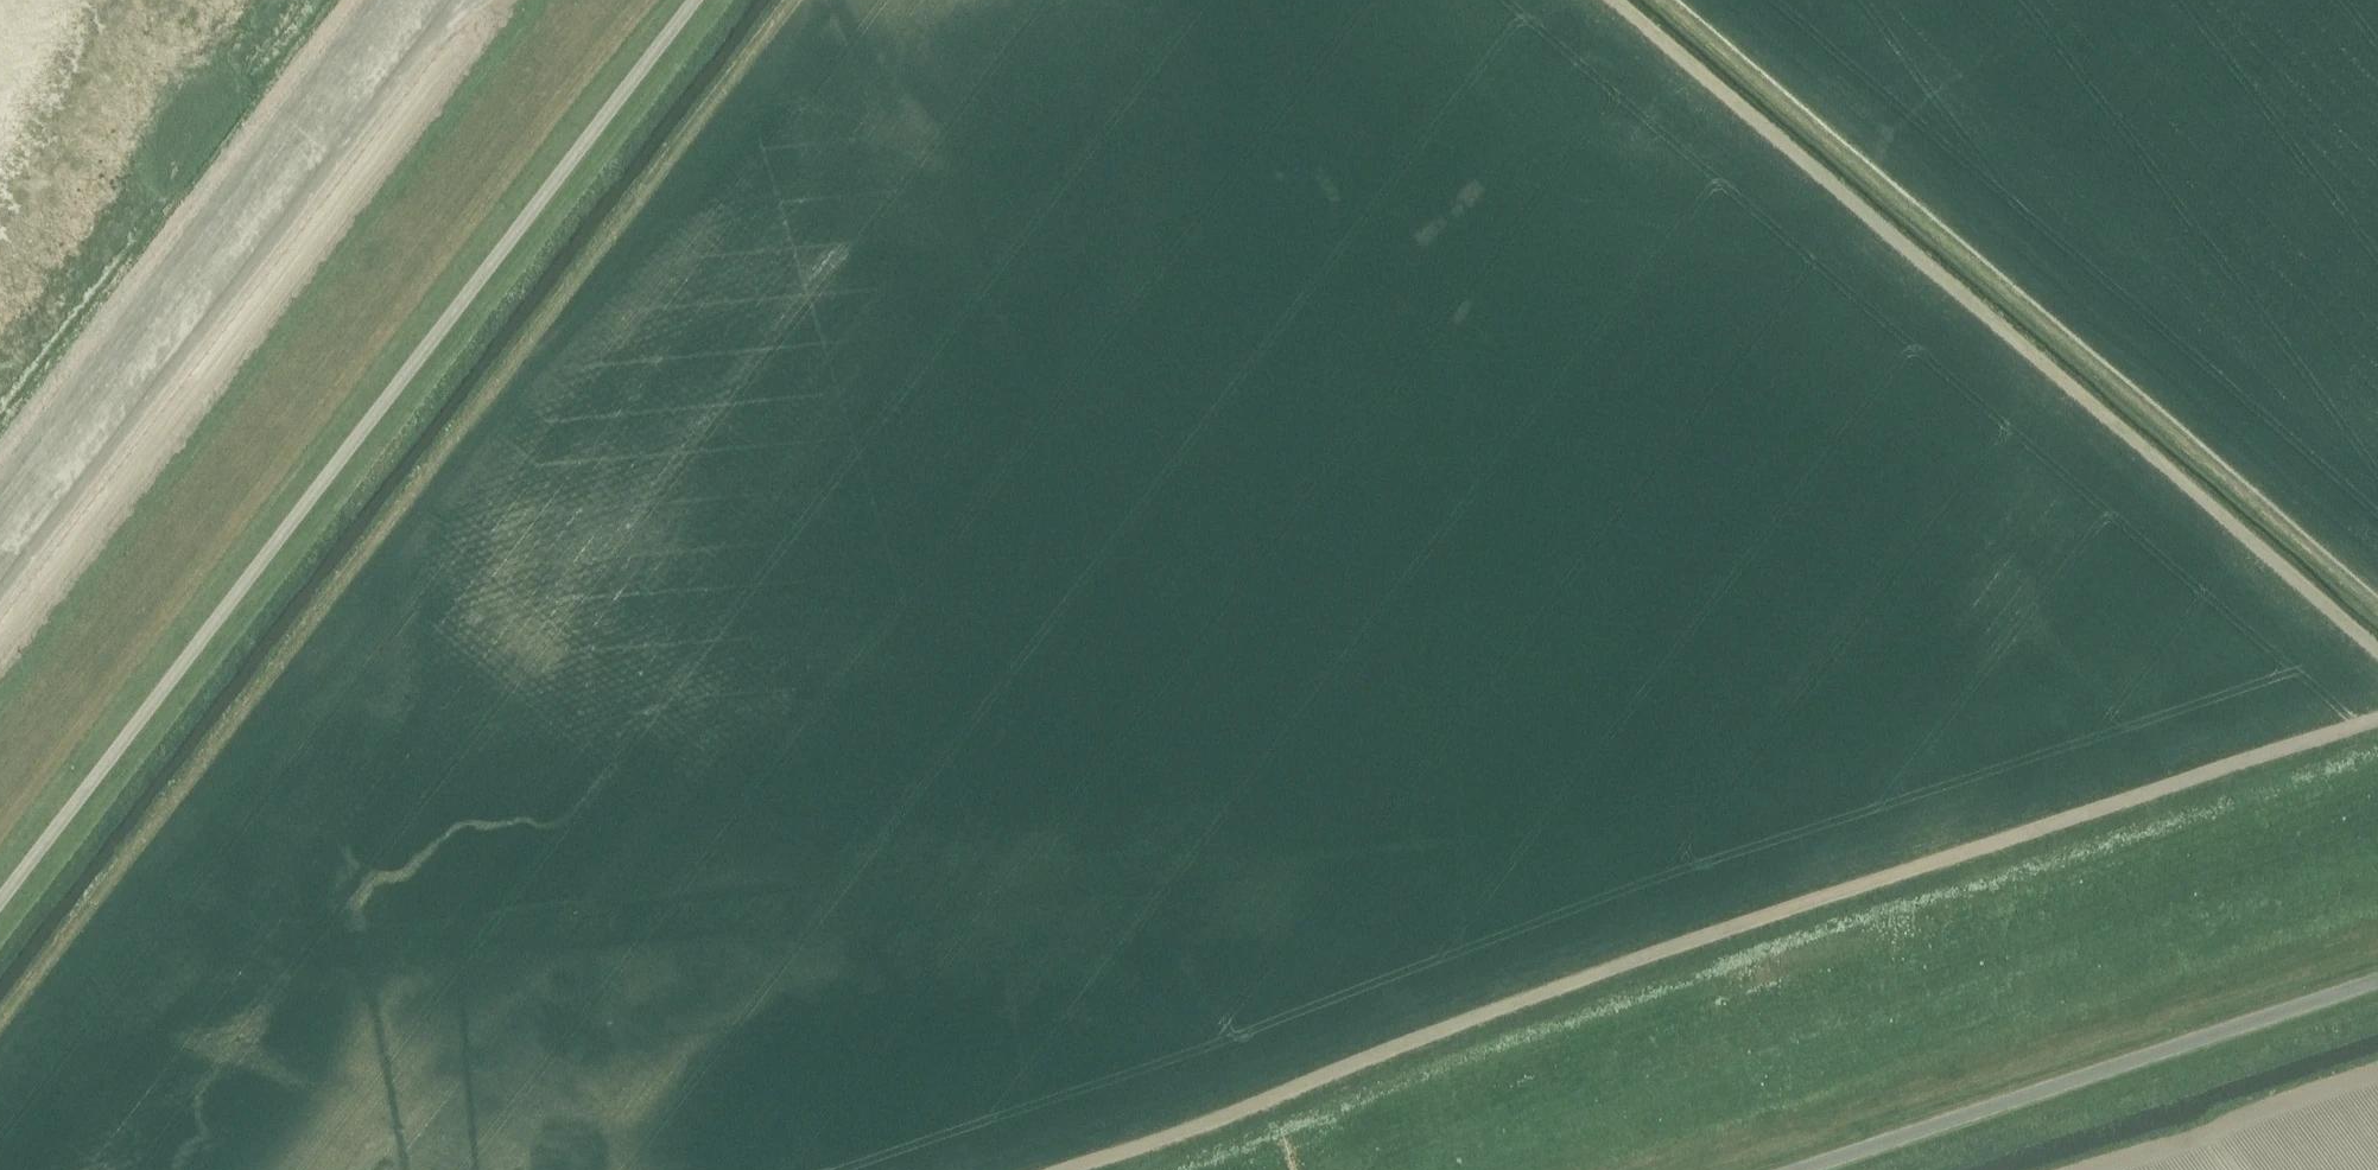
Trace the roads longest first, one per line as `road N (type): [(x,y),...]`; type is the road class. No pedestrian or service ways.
road 1 (unclassified): [(0,903),(696,0)]
road 2 (unclassified): [(1797,1169),(2377,980)]

